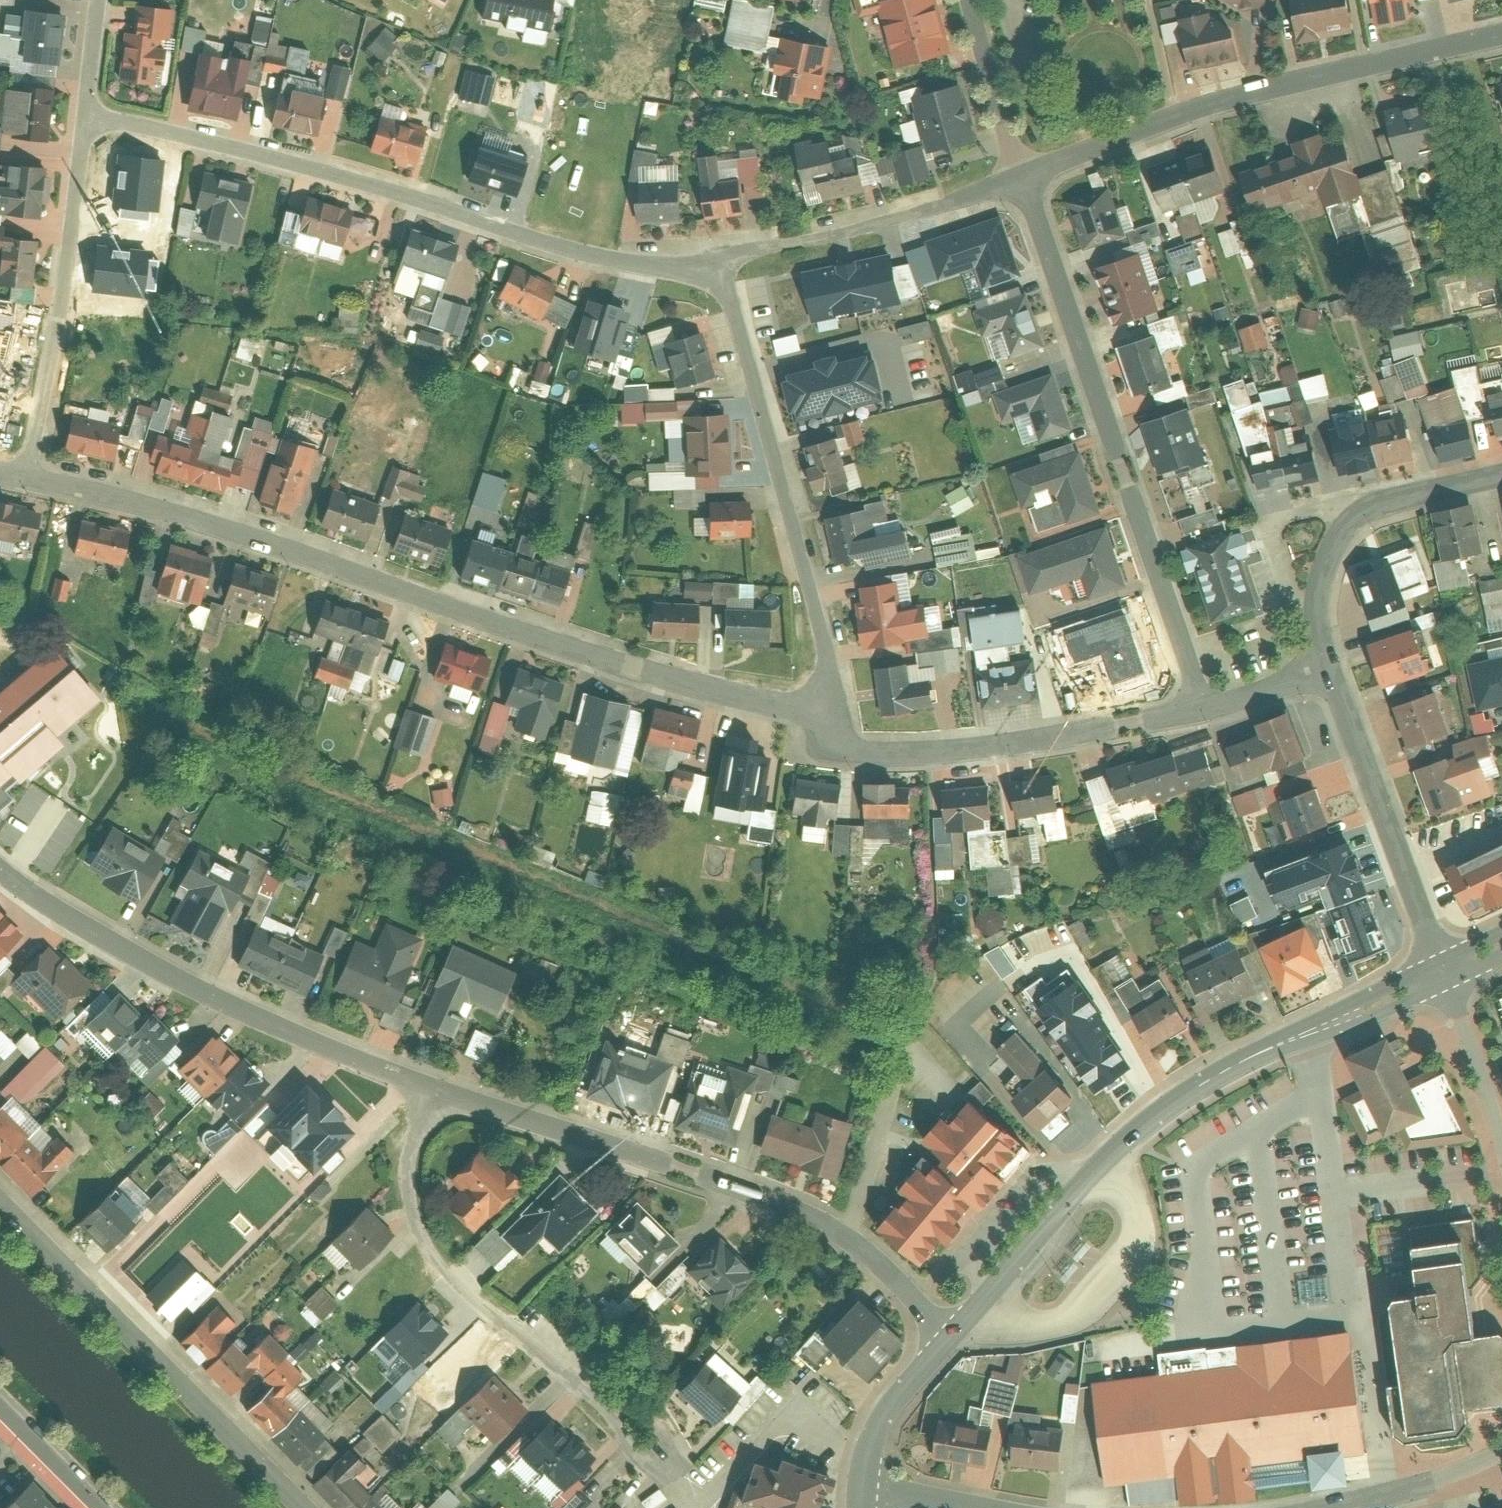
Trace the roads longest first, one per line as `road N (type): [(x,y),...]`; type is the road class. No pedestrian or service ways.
road 1 (residential): [(32,478),(123,500),(605,655),(837,705)]
road 2 (tertiary): [(942,1346),(1138,1128),(1250,1059),(1437,976)]
road 3 (residential): [(702,252),(644,255),(576,245),(319,159),(94,120)]
road 4 (residential): [(942,1346),(845,1231),(778,1194),(446,1093)]
road 5 (residential): [(1005,168),(1202,704)]
road 6 (residential): [(1501,33),(1162,118),(1005,168)]
road 7 (residential): [(446,1093),(125,952),(0,863)]
road 8 (residential): [(837,705),(702,252)]
road 9 (secondary): [(302,1507),(0,1202)]
road 10 (residential): [(837,705),(839,723),(860,746),(931,751),(1122,724),(1202,704)]
road 11 (residential): [(446,1093),(417,1144),(416,1221),(437,1258),(586,1390)]
road 12 (residential): [(94,120),(32,478)]
road 13 (residential): [(1325,664),(1437,976)]
road 14 (residential): [(1005,168),(908,203),(702,252)]
road 15 (residential): [(1325,664),(1314,604),(1332,543),(1349,519),(1391,498),(1501,473)]
road 16 (residential): [(586,1390),(637,1453),(663,1460),(668,1442),(657,1425),(612,1403)]
road 17 (residential): [(1437,976),(1501,1146)]
road 18 (residential): [(958,0),(1005,168)]
road 19 (tertiary): [(863,1495),(871,1438),(942,1346)]
road 20 (residential): [(1501,1453),(1352,1507)]
road 21 (residential): [(1202,704),(1325,664)]
road 22 (residential): [(90,1507),(0,1417)]
road 23 (residential): [(104,0),(94,120)]

